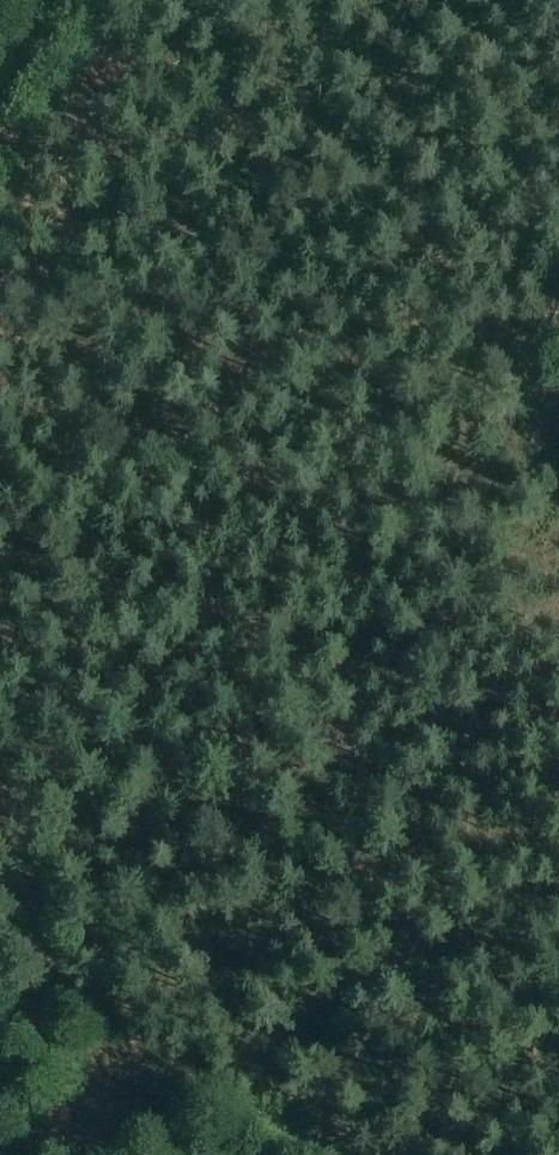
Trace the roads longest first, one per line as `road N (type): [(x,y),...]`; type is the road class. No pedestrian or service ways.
road 1 (track): [(252,1154),(109,1046),(0,985)]

